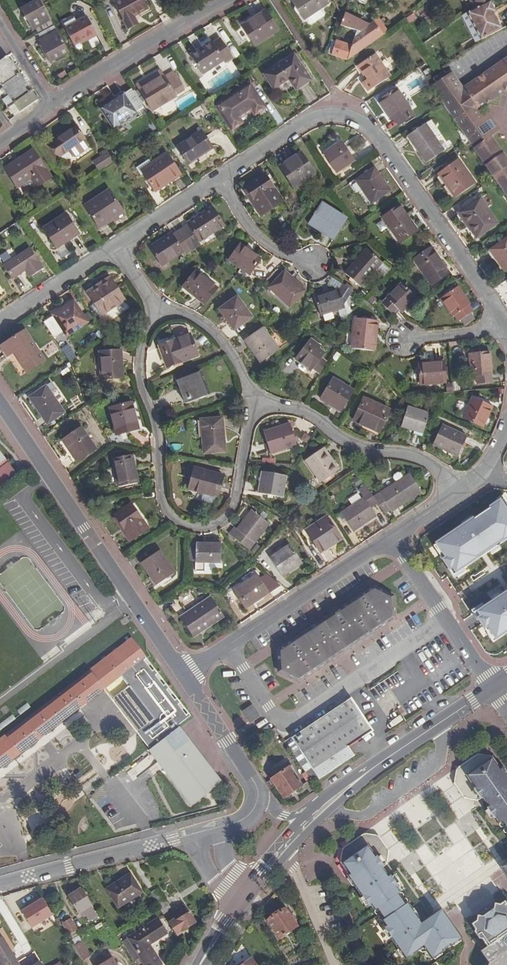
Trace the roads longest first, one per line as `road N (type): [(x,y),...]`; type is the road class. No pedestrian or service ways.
road 1 (residential): [(501,330),(365,126),(313,118),(216,178)]
road 2 (residential): [(252,402),(234,508),(217,525),(180,523),(162,495),(155,428),(140,384),(138,362),(155,310)]
road 3 (tertiary): [(0,402),(183,675)]
road 4 (residential): [(183,675),(389,538)]
road 5 (residential): [(456,491),(424,461),(358,447),(318,420),(252,402)]
road 6 (residential): [(209,831),(0,886)]
road 7 (unclassified): [(50,106),(227,0)]
road 8 (secondary): [(258,883),(391,756)]
road 9 (unclassified): [(492,689),(389,538)]
road 10 (tertiary): [(183,675),(255,781),(257,805)]
road 11 (residential): [(252,402),(226,346),(207,327),(155,310)]
road 12 (residential): [(115,245),(0,321)]
road 13 (residential): [(313,262),(254,238),(216,178)]
road 14 (residential): [(216,178),(115,245)]
road 15 (secondary): [(391,756),(492,689)]

